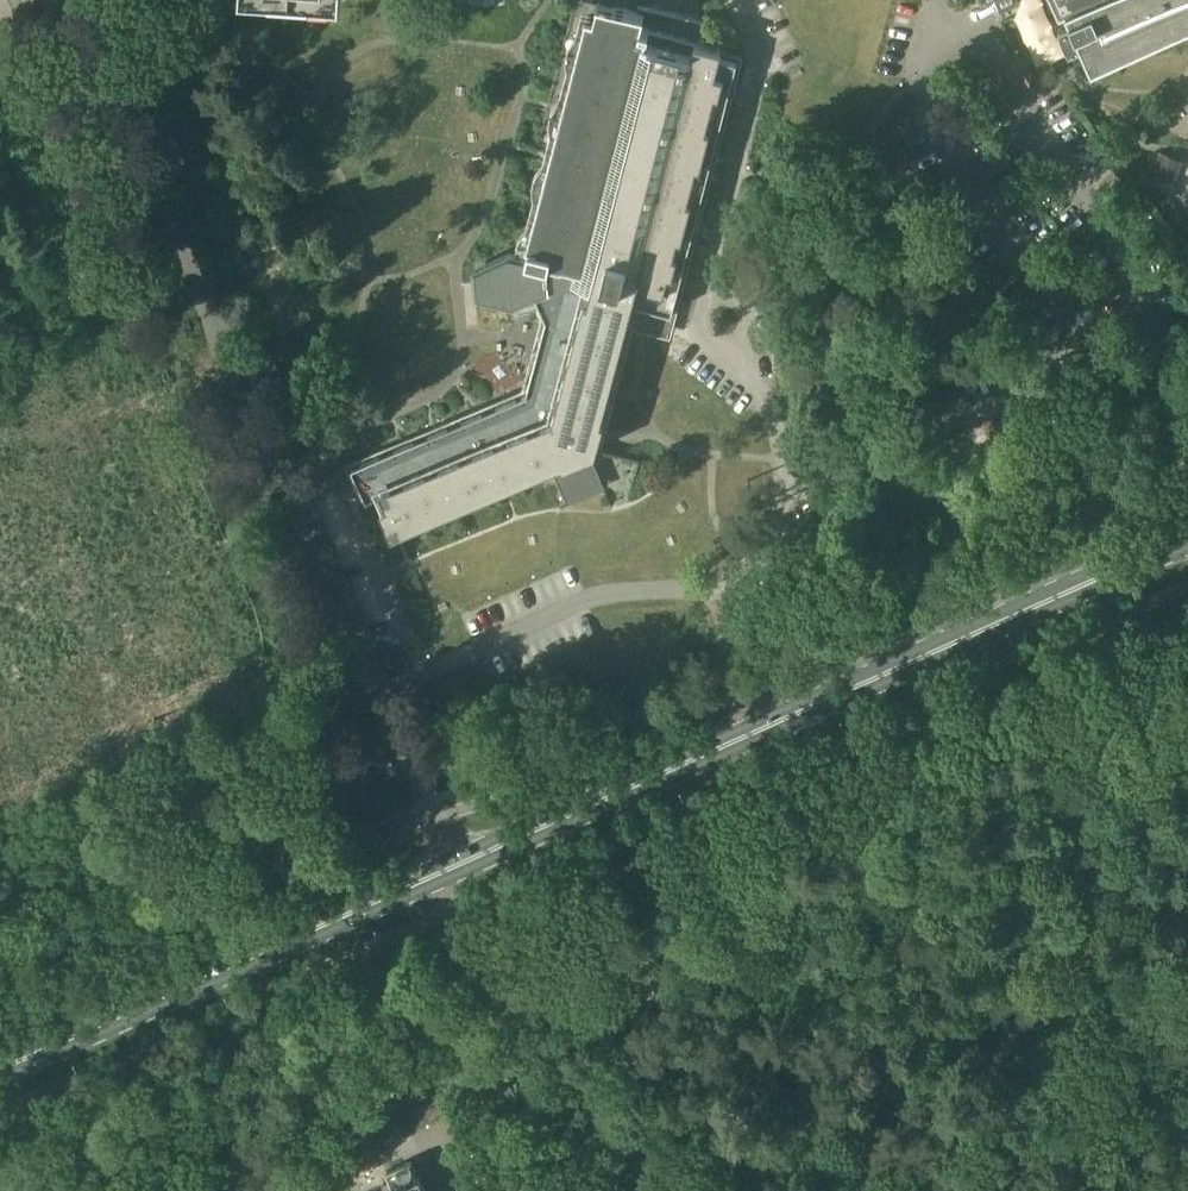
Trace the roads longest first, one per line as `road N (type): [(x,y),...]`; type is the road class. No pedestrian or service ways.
road 1 (primary): [(0,1069),(1187,539)]

